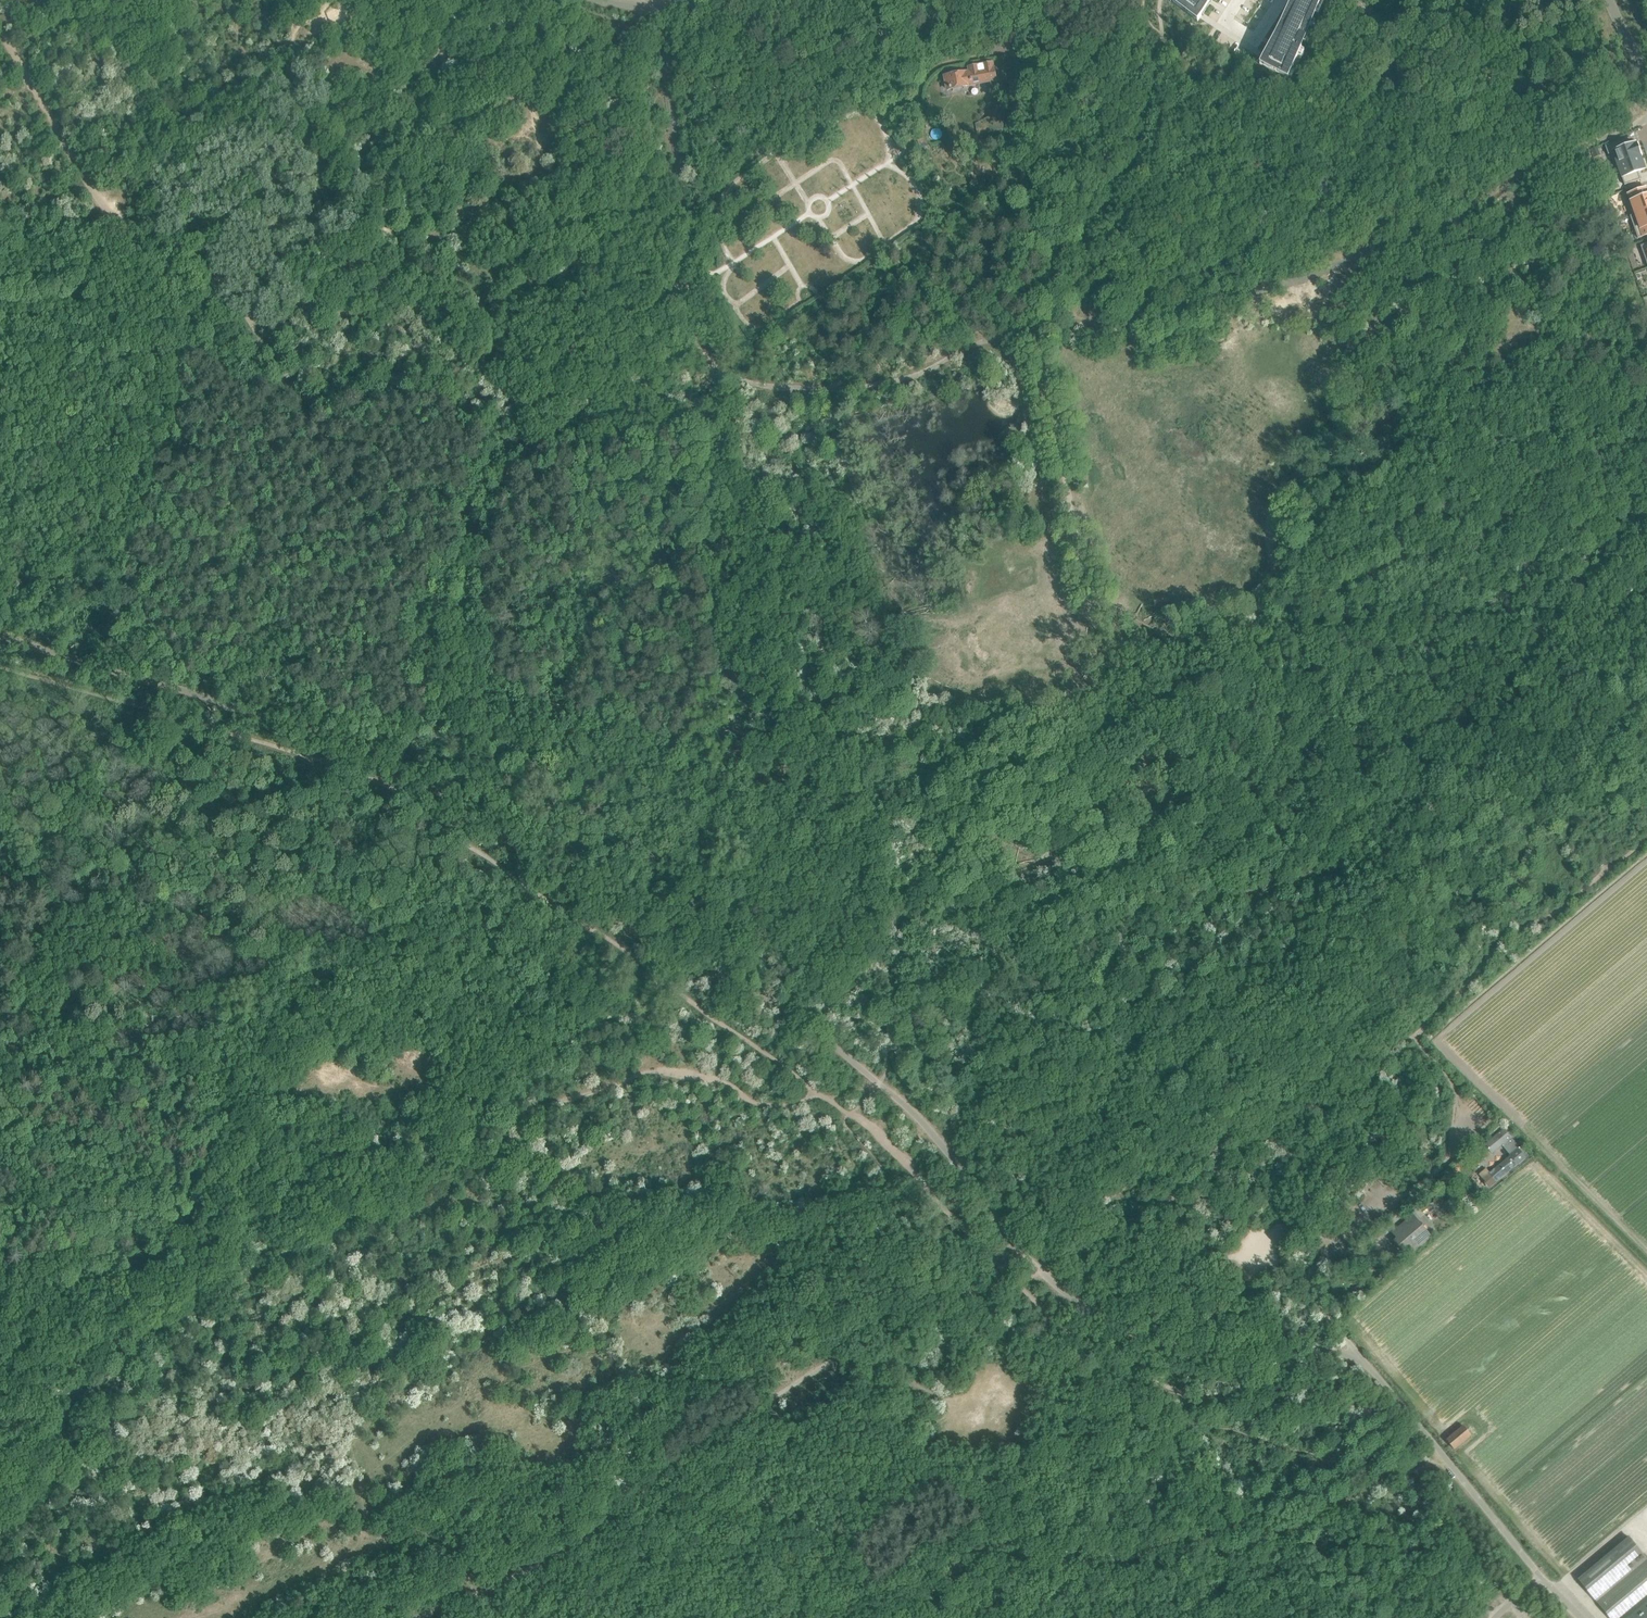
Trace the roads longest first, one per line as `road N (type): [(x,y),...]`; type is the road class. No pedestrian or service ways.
road 1 (residential): [(1630,51),(1572,64),(1477,62),(1392,28),(1359,0)]

